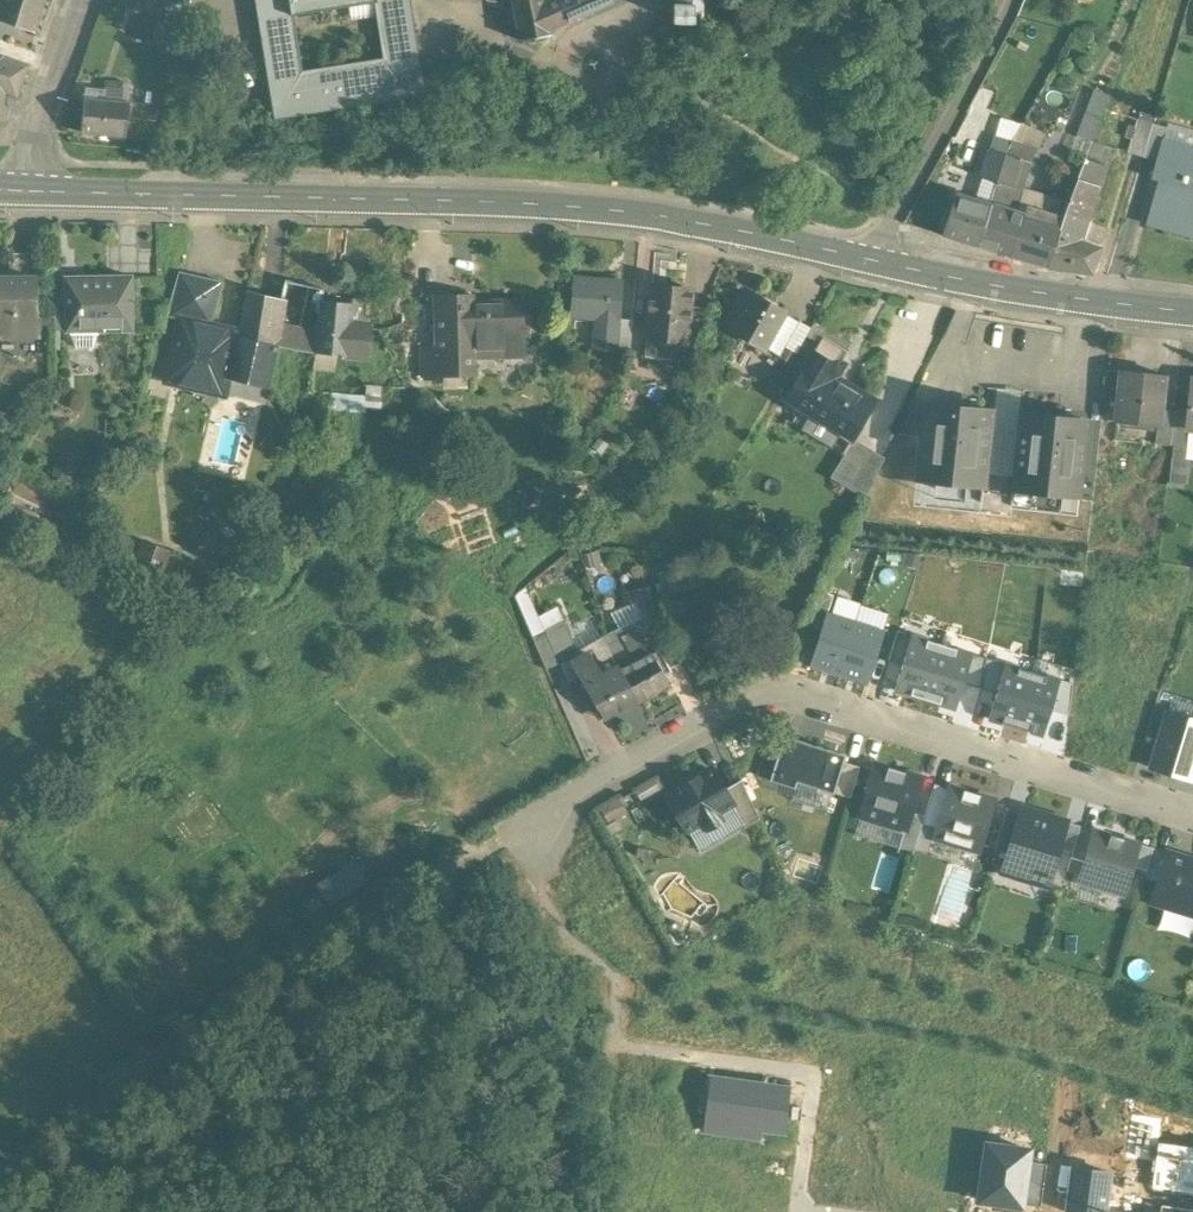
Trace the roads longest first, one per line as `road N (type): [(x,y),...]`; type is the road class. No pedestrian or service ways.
road 1 (secondary): [(870,260),(724,225),(525,203),(34,190)]
road 2 (residential): [(1192,810),(946,732),(803,698),(768,698),(497,843)]
road 3 (track): [(497,843),(294,961),(0,1170)]
road 4 (secondary): [(1192,312),(870,260)]
road 5 (residential): [(870,260),(882,221),(1003,0)]
road 6 (residential): [(34,190),(32,146),(78,0)]
road 7 (residential): [(637,19),(563,60),(565,85),(575,94),(588,97),(611,85)]

